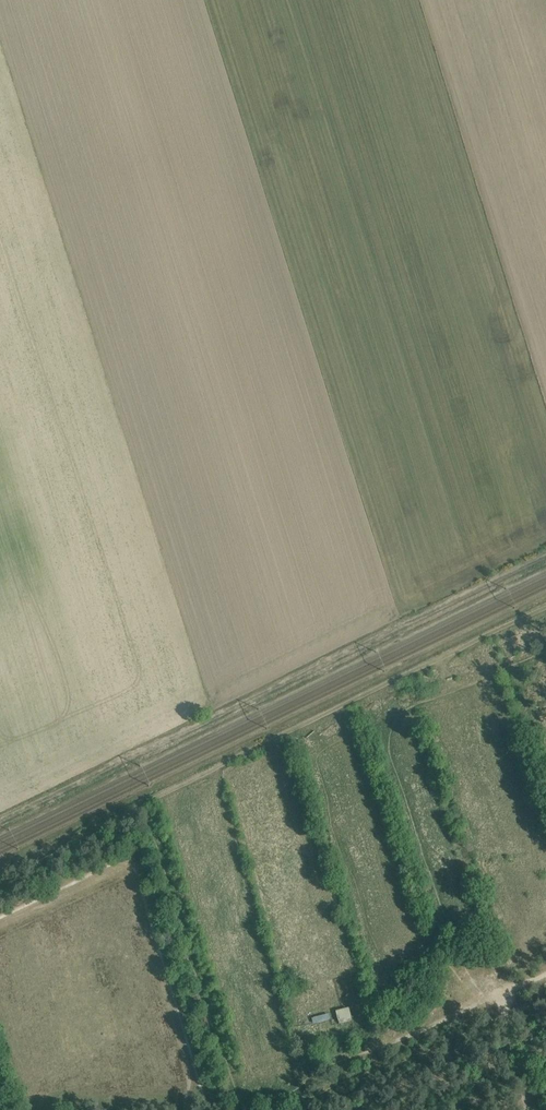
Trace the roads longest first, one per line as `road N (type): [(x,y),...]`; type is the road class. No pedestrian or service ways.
road 1 (track): [(217,716),(545,555)]
road 2 (track): [(217,716),(0,822)]

